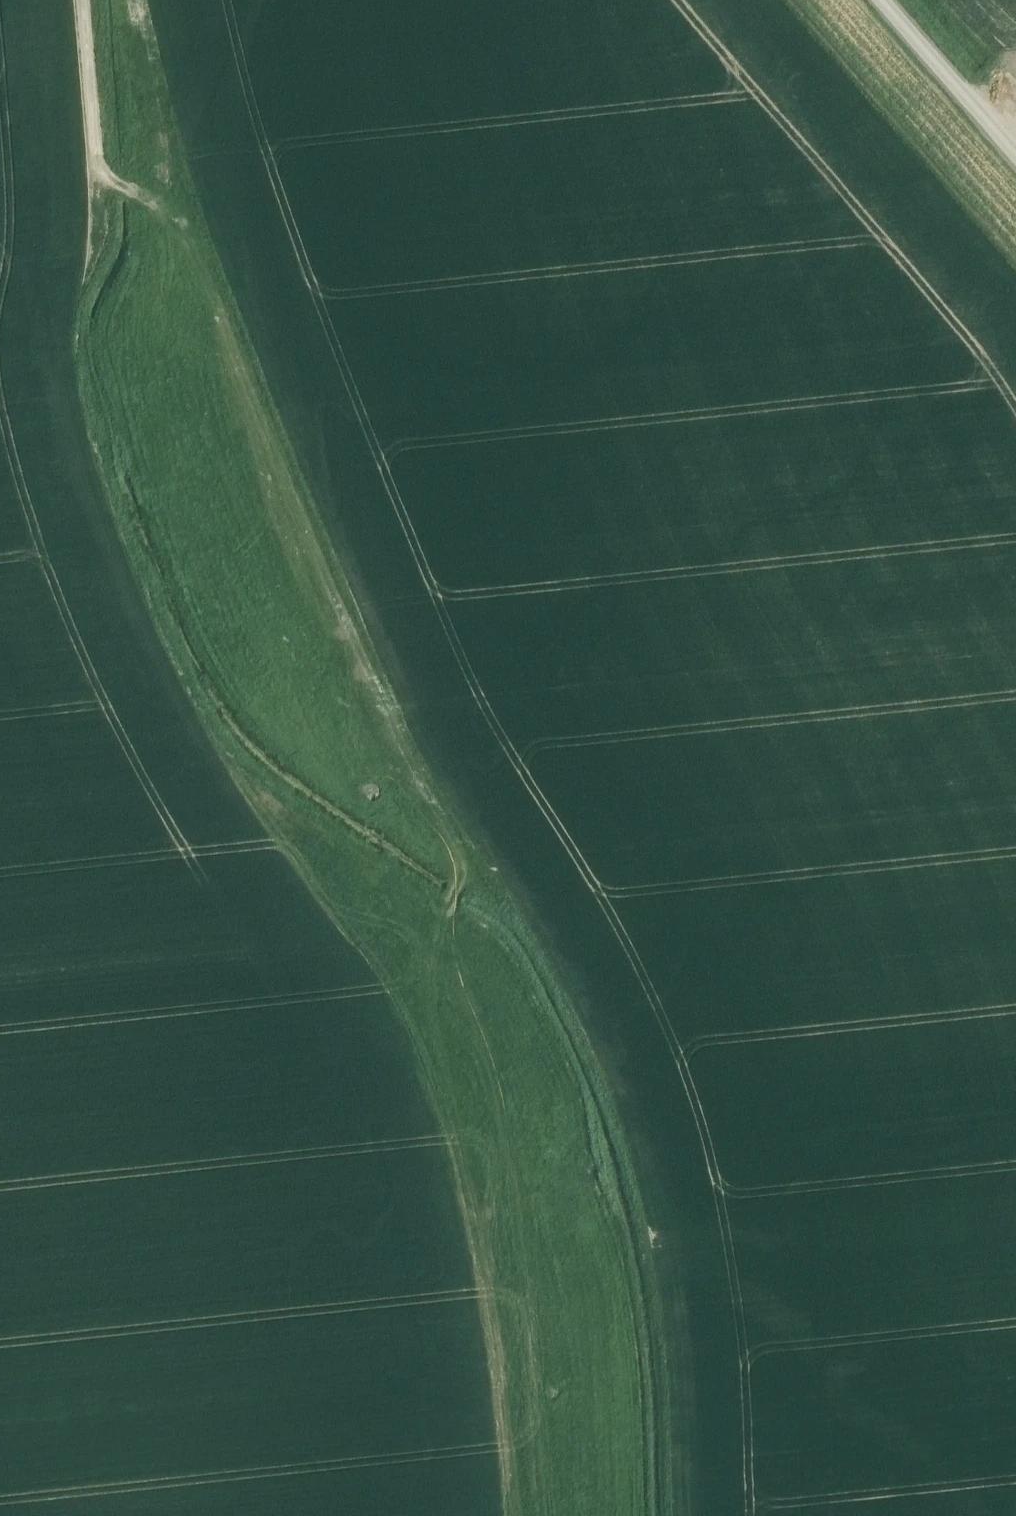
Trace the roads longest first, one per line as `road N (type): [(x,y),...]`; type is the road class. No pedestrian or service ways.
road 1 (unclassified): [(1015,153),(883,0)]

